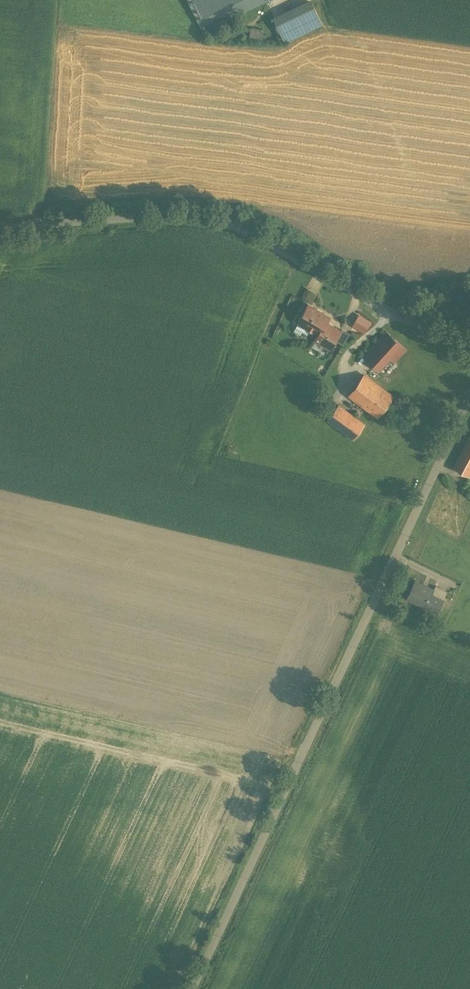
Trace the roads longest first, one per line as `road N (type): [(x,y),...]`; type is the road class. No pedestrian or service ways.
road 1 (unclassified): [(193,988),(469,403)]
road 2 (unclassified): [(0,232),(210,221),(403,321)]

